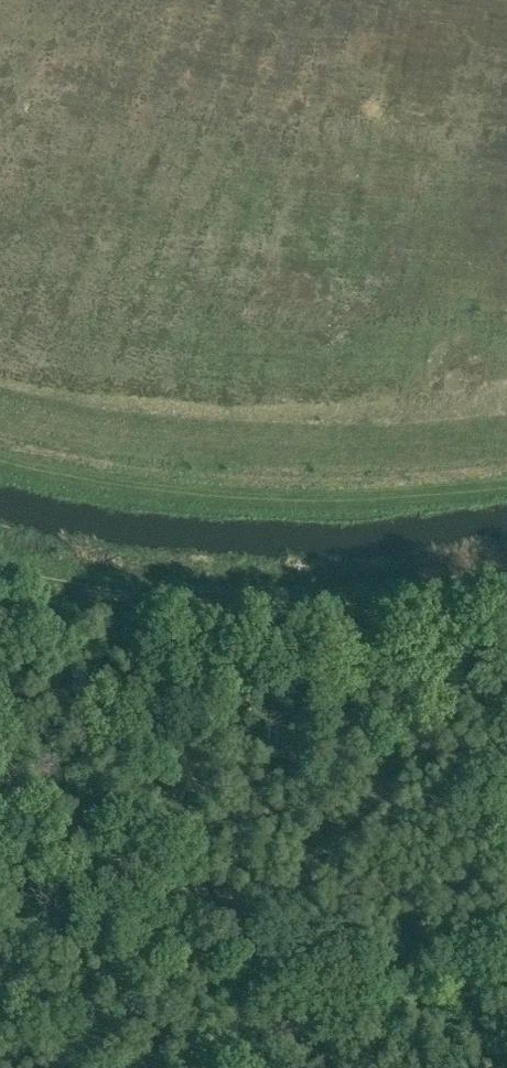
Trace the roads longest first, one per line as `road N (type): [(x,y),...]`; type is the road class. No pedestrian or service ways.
road 1 (track): [(0,446),(206,484),(393,491),(506,482)]
road 2 (track): [(0,578),(215,608),(385,613),(506,604)]

